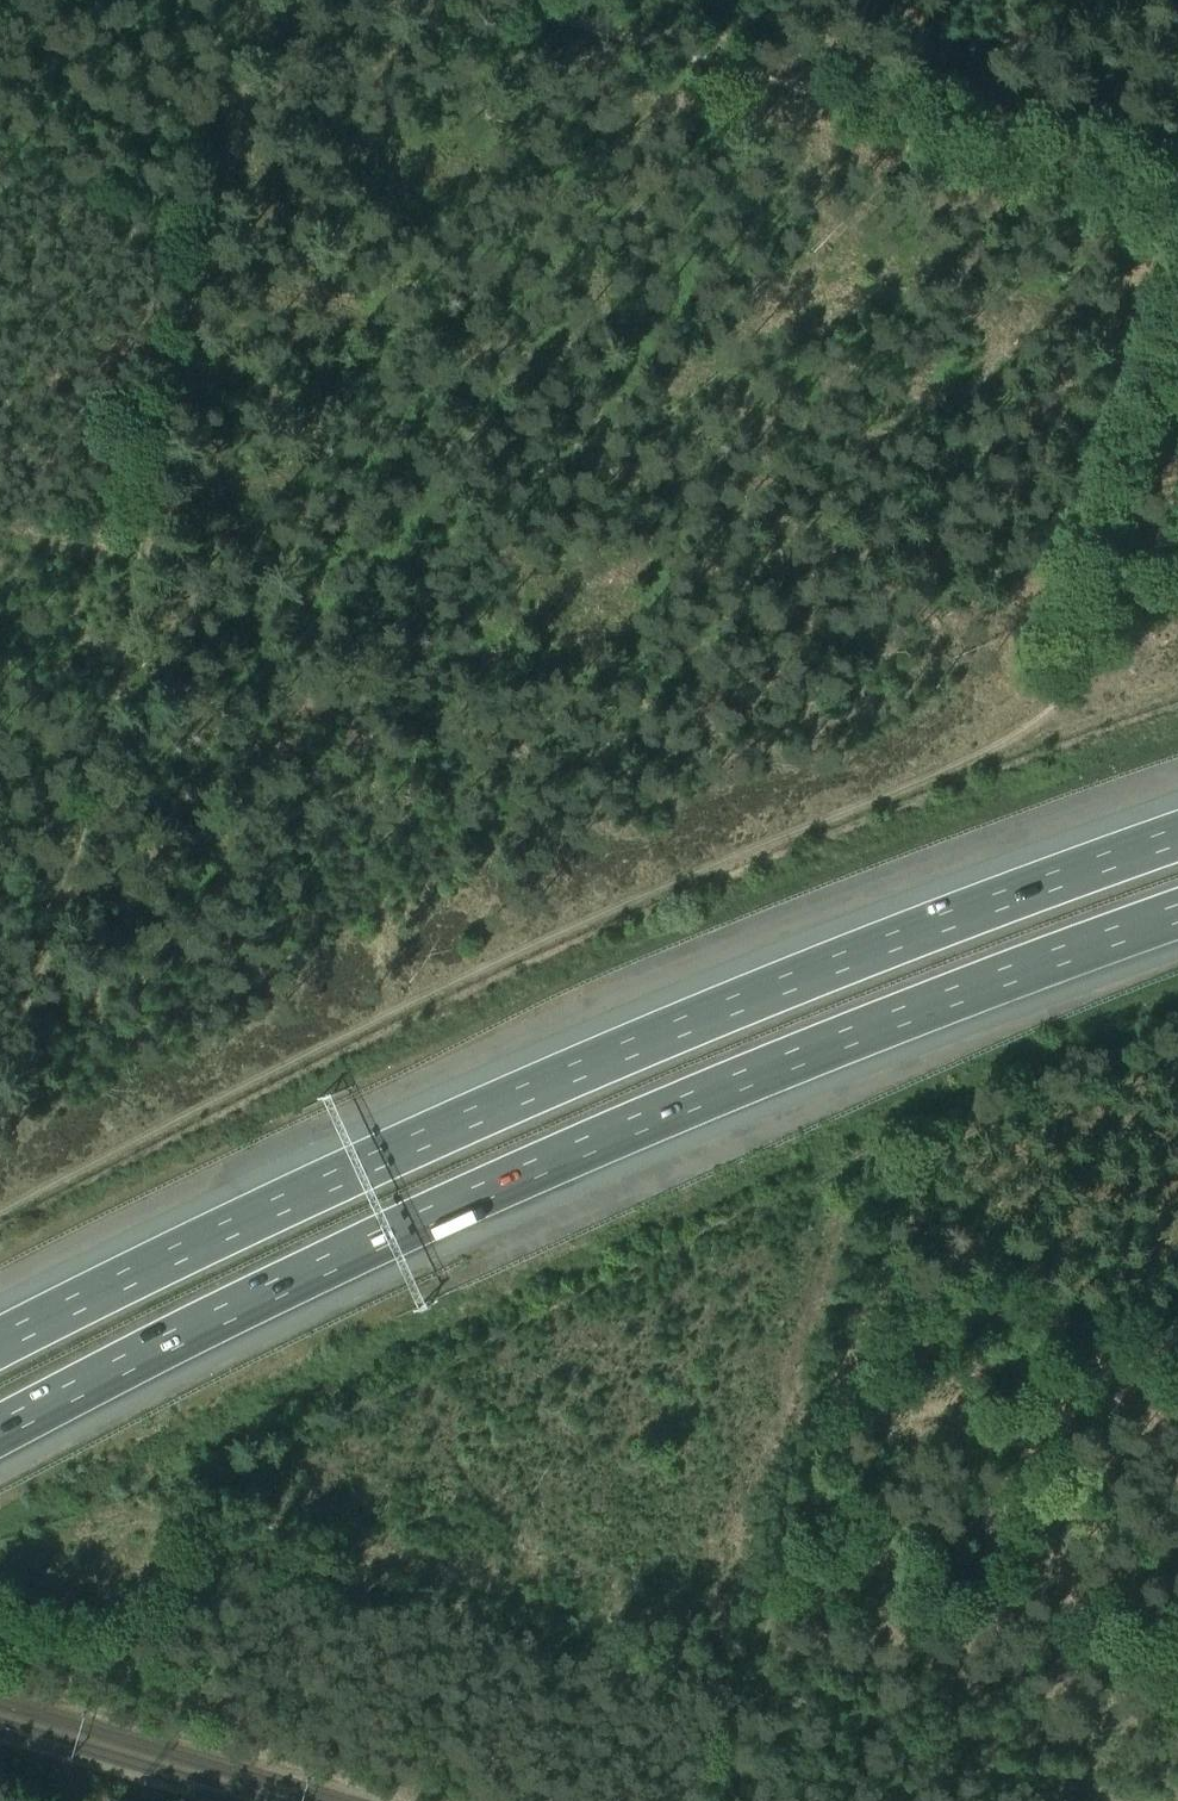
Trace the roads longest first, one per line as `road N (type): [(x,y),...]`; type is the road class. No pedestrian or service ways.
road 1 (track): [(0,1212),(510,957),(1002,742),(1063,702),(1080,679),(1164,693)]
road 2 (motorway): [(0,1430),(150,1349),(646,1120),(1177,917)]
road 3 (motorway): [(1177,831),(552,1075),(0,1340)]
road 4 (track): [(1112,1800),(754,1694),(750,1674),(920,1168),(993,1117),(1177,1062)]
road 5 (track): [(253,0),(104,735),(40,966),(0,1040)]
road 6 (track): [(506,0),(1177,186)]
road 7 (track): [(754,1694),(157,1519)]
road 8 (track): [(1177,369),(1080,679)]
road 9 (track): [(880,1288),(1177,1355)]

